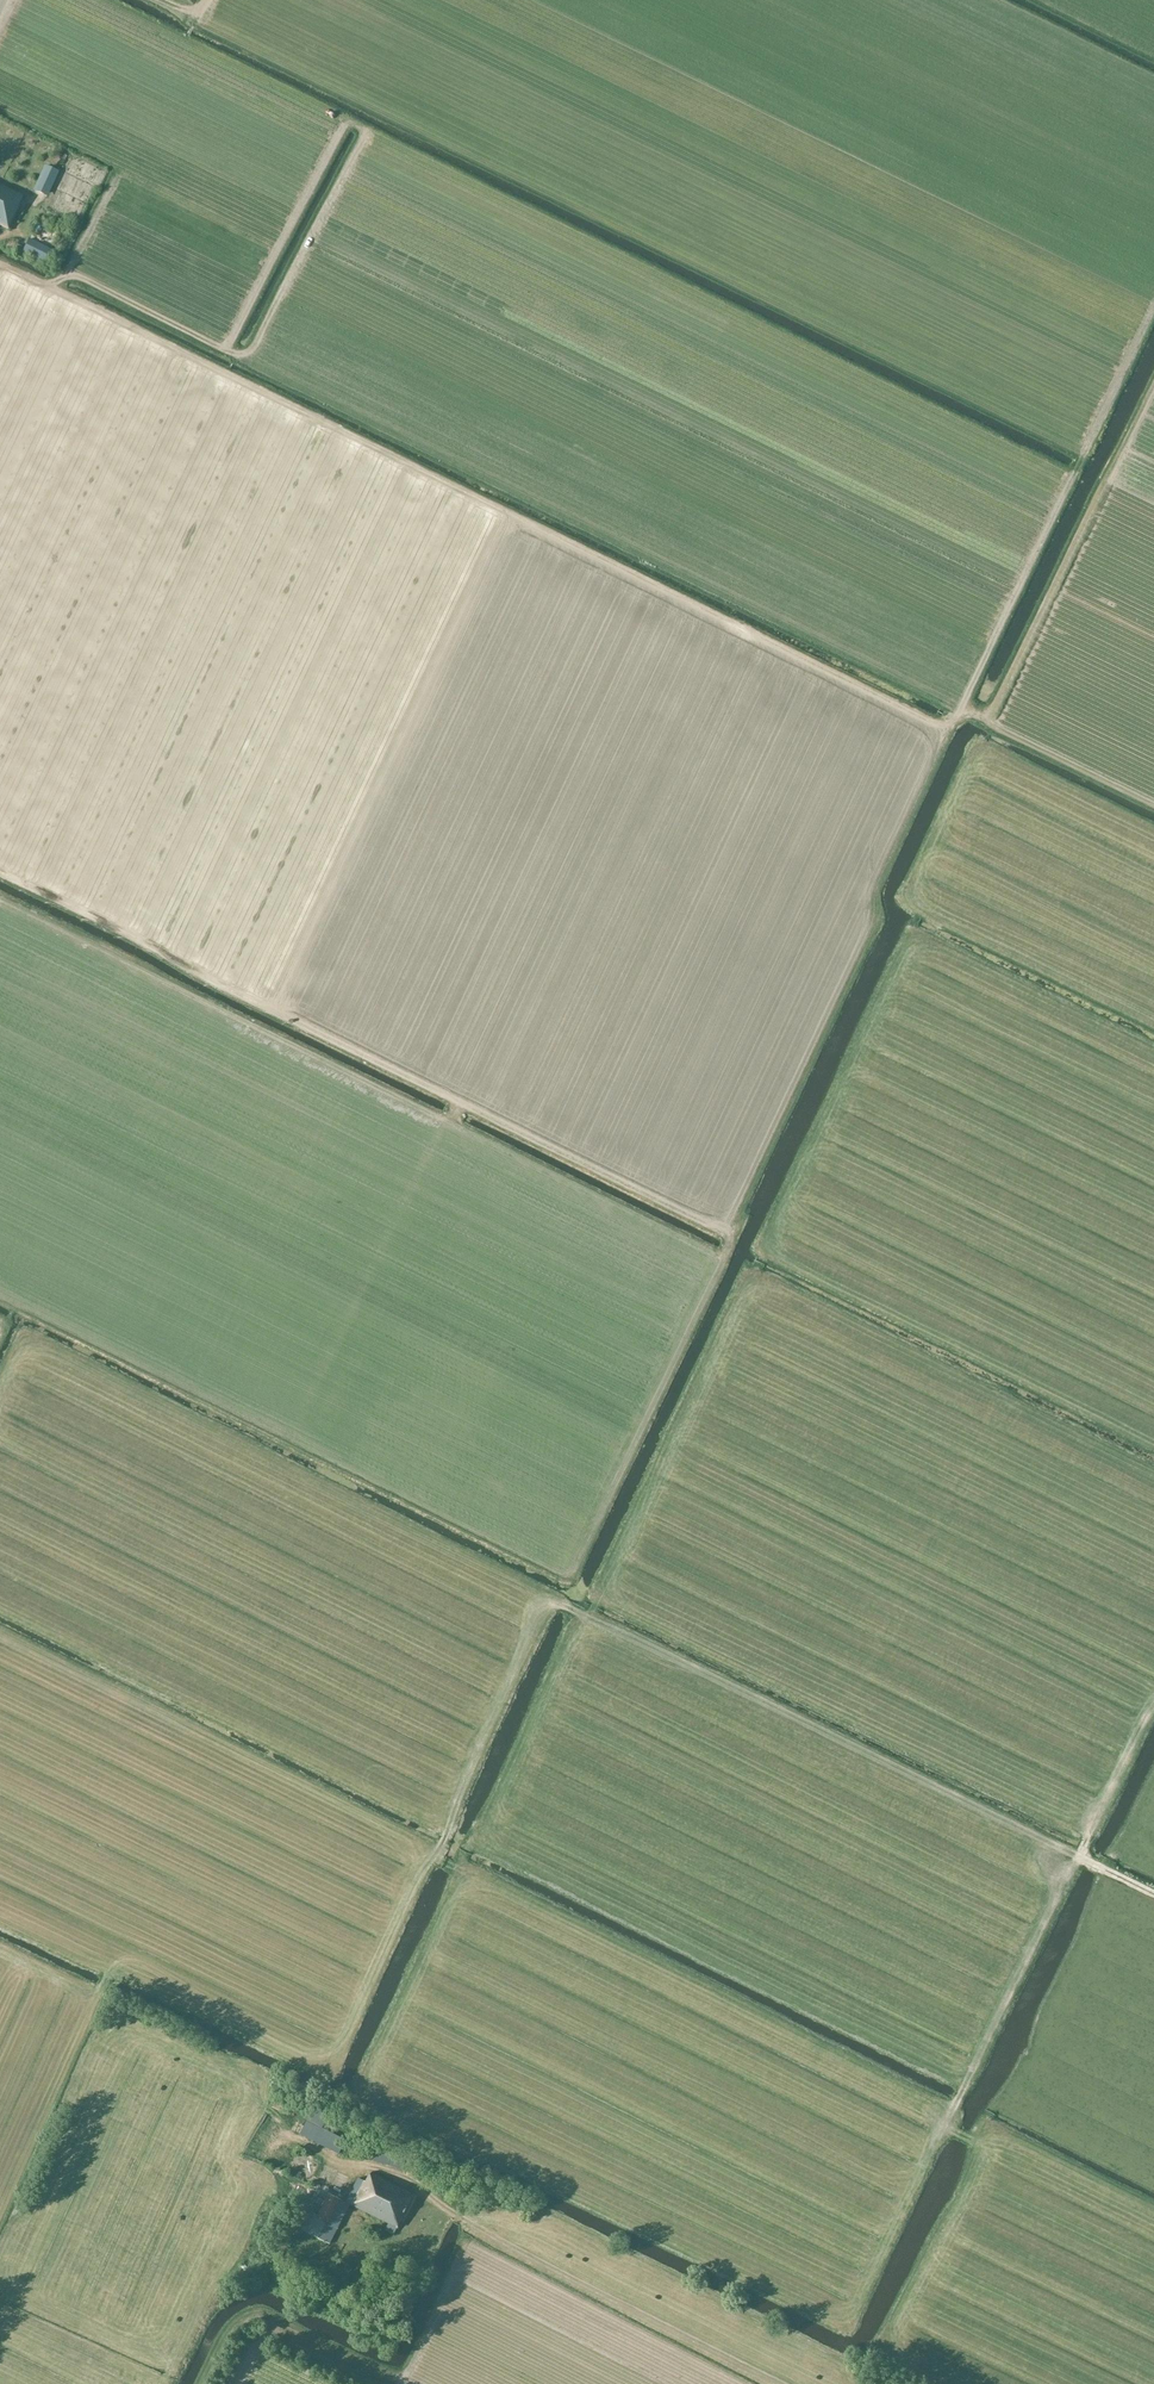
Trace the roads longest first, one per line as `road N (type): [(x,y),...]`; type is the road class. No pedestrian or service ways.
road 1 (track): [(1153,801),(987,718),(960,710),(948,727),(0,267)]

